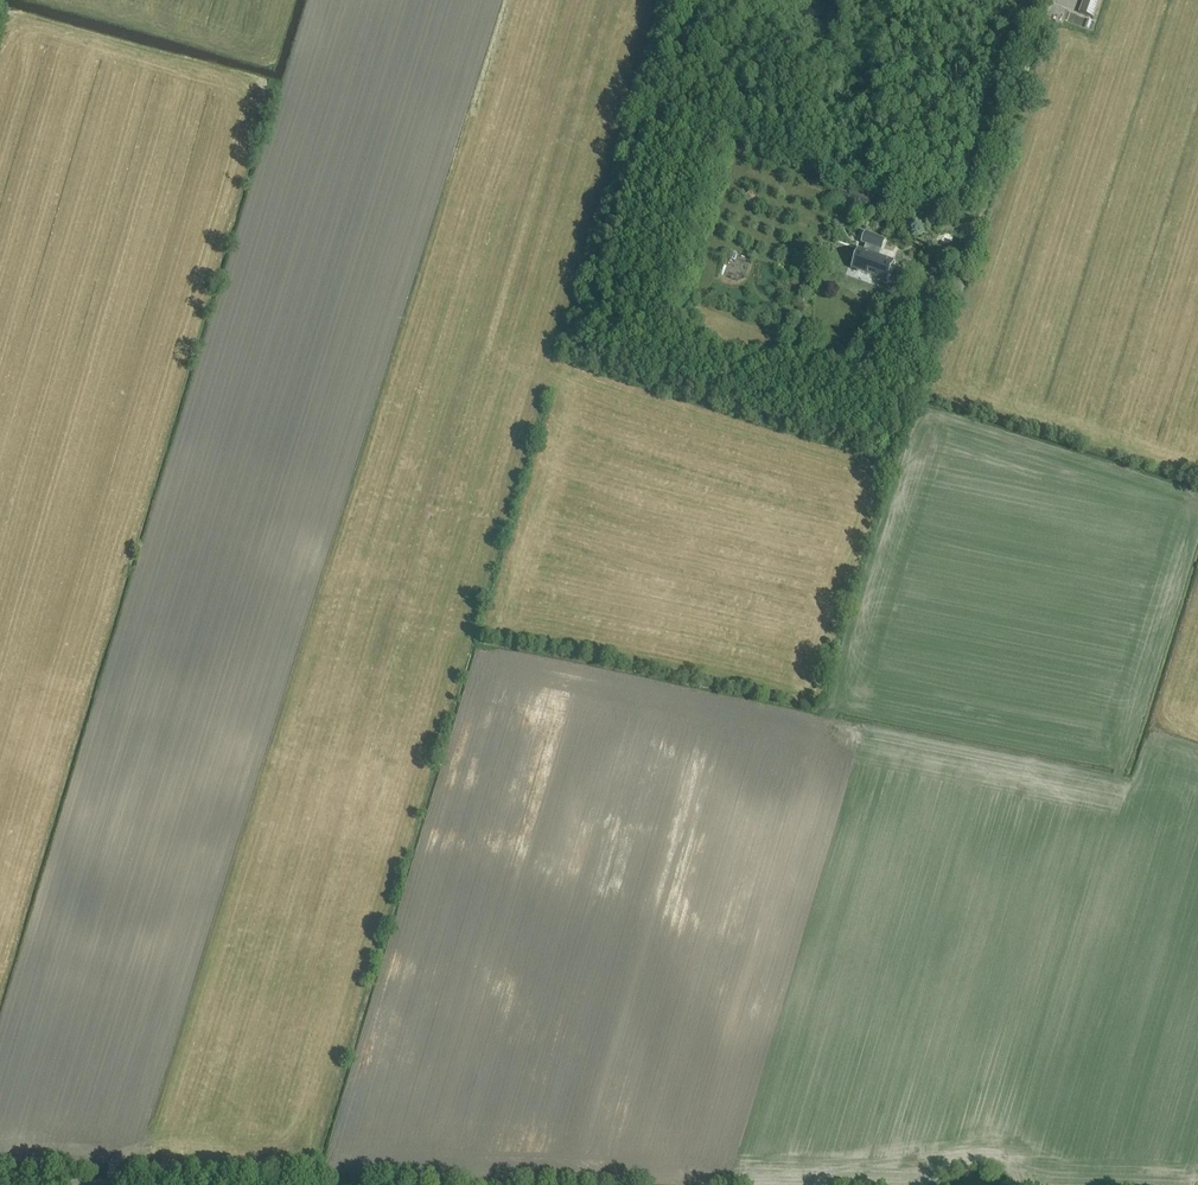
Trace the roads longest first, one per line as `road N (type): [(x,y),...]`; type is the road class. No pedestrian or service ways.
road 1 (unclassified): [(944,335),(1047,0)]

